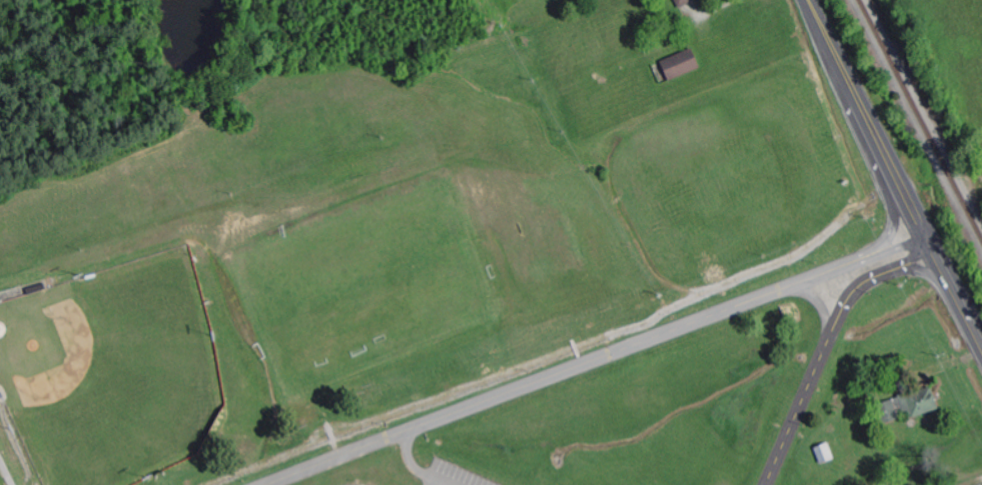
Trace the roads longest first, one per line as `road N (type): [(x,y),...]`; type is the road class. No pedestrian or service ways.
road 1 (residential): [(927,240),(266,484)]
road 2 (primary): [(981,347),(806,0)]
road 3 (residential): [(769,484),(843,314),(857,292),(889,271)]

